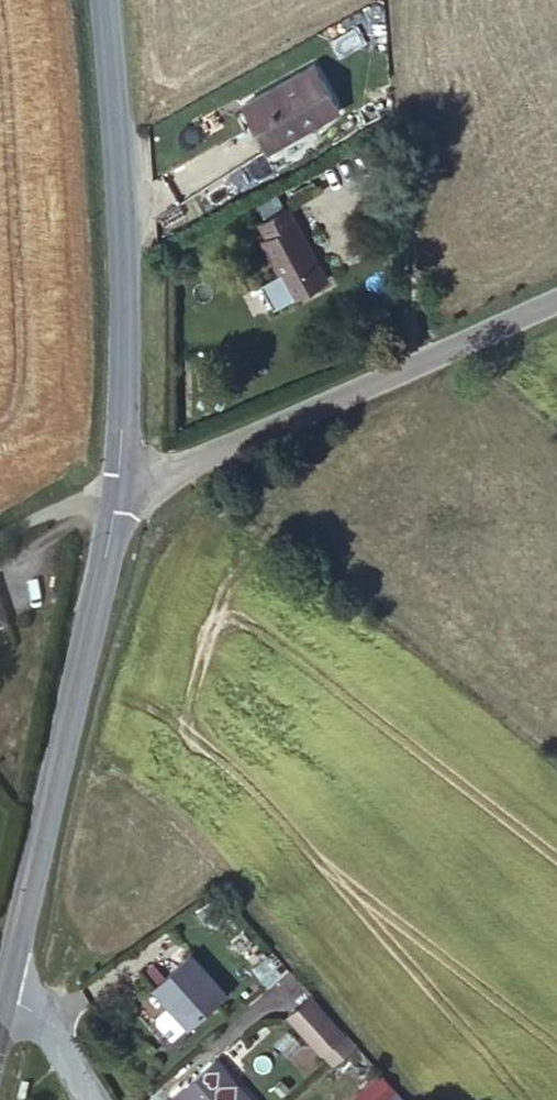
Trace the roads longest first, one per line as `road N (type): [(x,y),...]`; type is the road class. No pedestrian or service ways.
road 1 (tertiary): [(121,490),(4,1001)]
road 2 (tertiary): [(111,0),(126,133),(121,490)]
road 3 (unclassified): [(556,304),(121,490)]
road 4 (residential): [(4,1001),(48,1027),(93,1099)]

